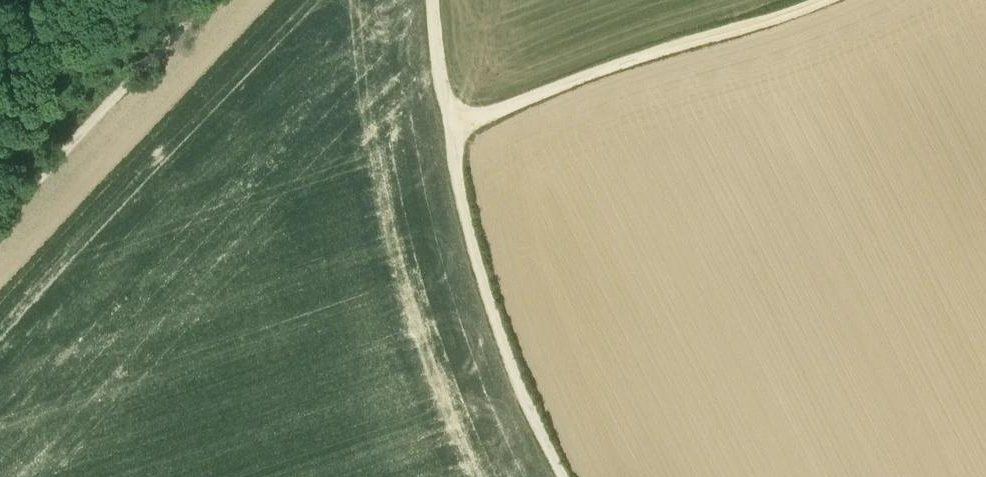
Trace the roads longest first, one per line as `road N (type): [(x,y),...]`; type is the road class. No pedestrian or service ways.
road 1 (track): [(452,126),(823,0)]
road 2 (track): [(561,476),(490,306),(468,231),(452,126)]
road 3 (track): [(0,217),(206,0)]
road 4 (track): [(452,126),(431,0)]

